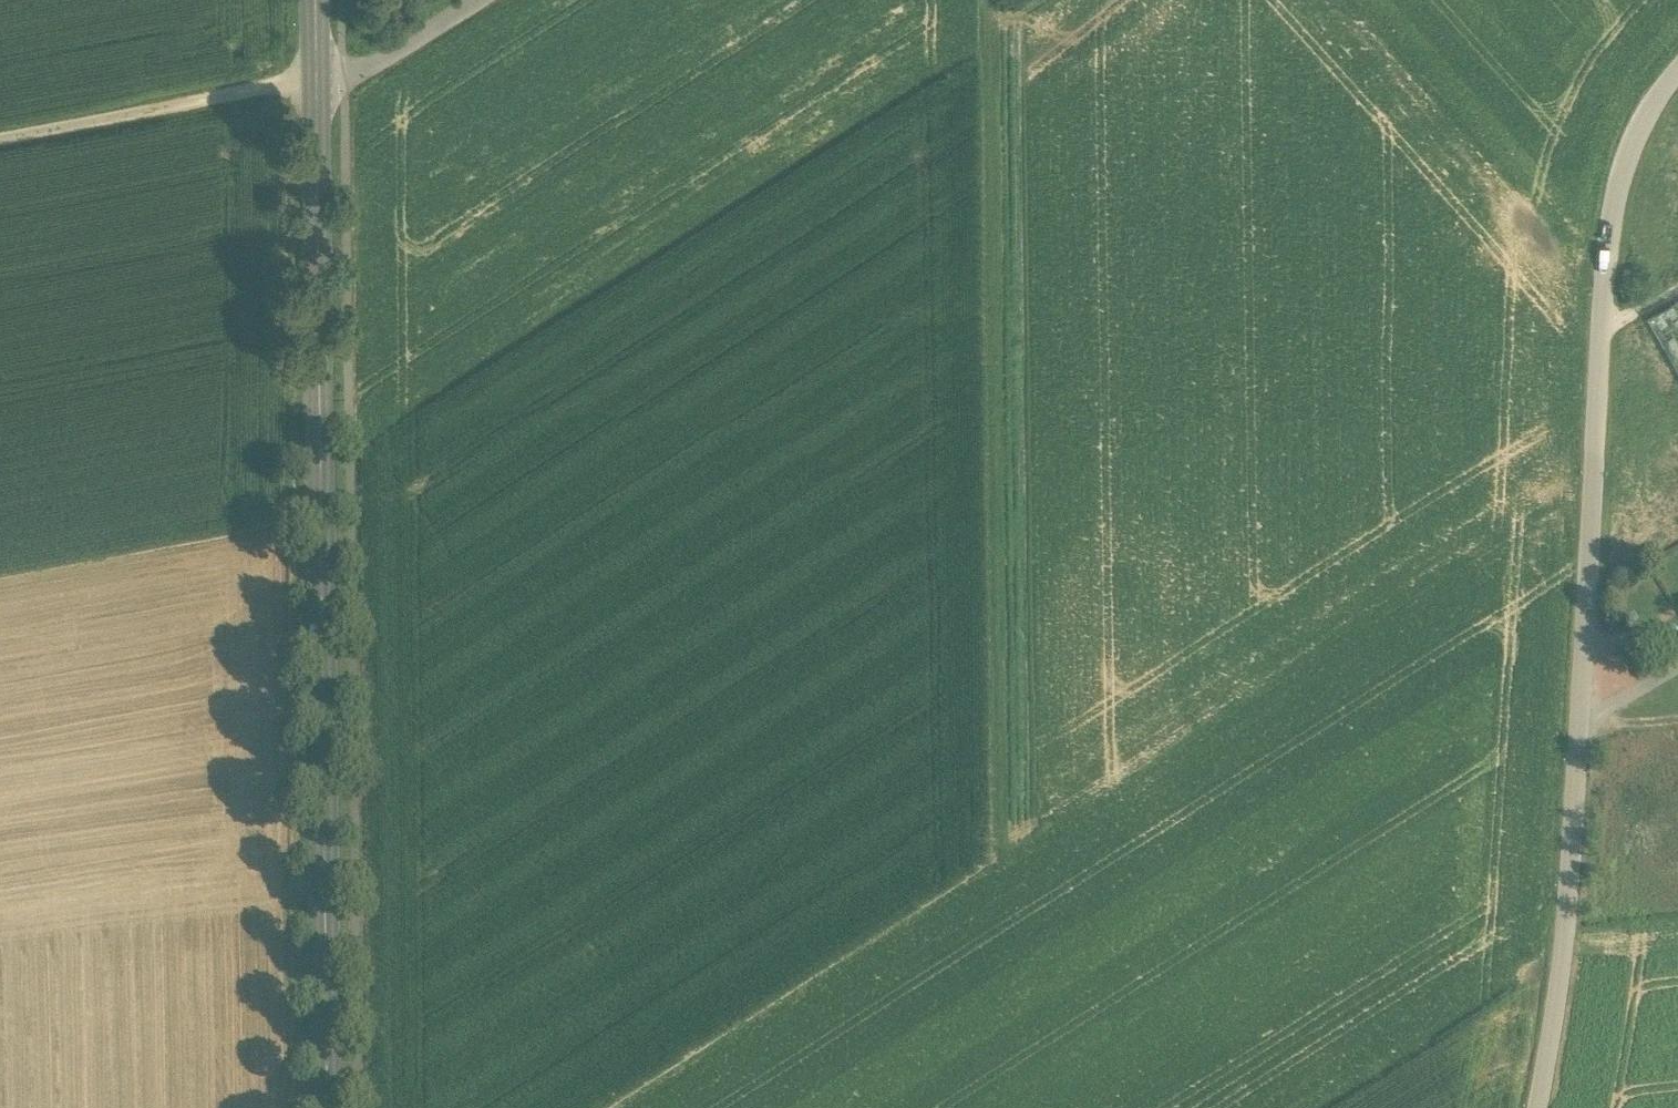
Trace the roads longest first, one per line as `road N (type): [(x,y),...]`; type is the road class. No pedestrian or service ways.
road 1 (unclassified): [(1677,84),(1630,163),(1609,261),(1569,925),(1544,1107)]
road 2 (tertiary): [(327,1107),(317,89)]
road 3 (track): [(990,0),(997,853)]
road 4 (track): [(317,79),(0,138)]
road 5 (residential): [(480,0),(380,64),(317,89)]

